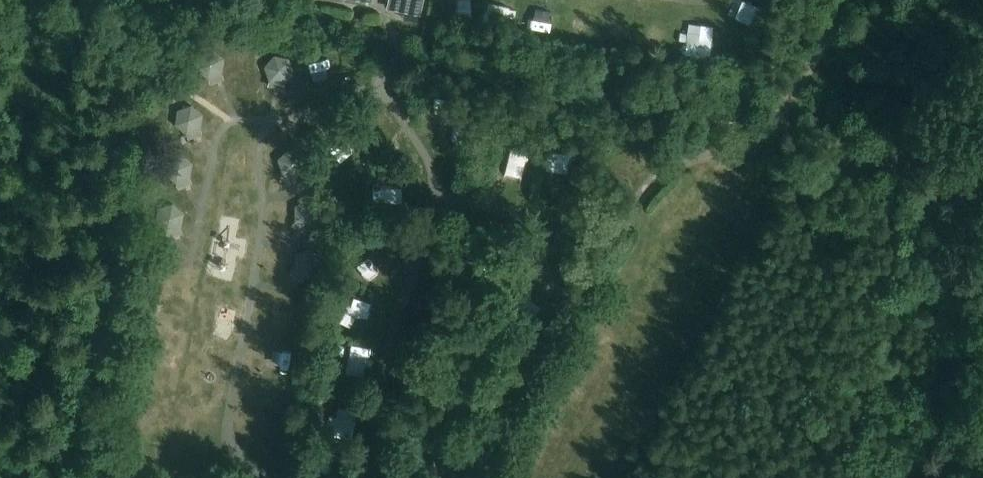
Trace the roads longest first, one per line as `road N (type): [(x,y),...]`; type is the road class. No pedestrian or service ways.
road 1 (track): [(982,174),(809,139)]
road 2 (track): [(982,145),(817,113)]

